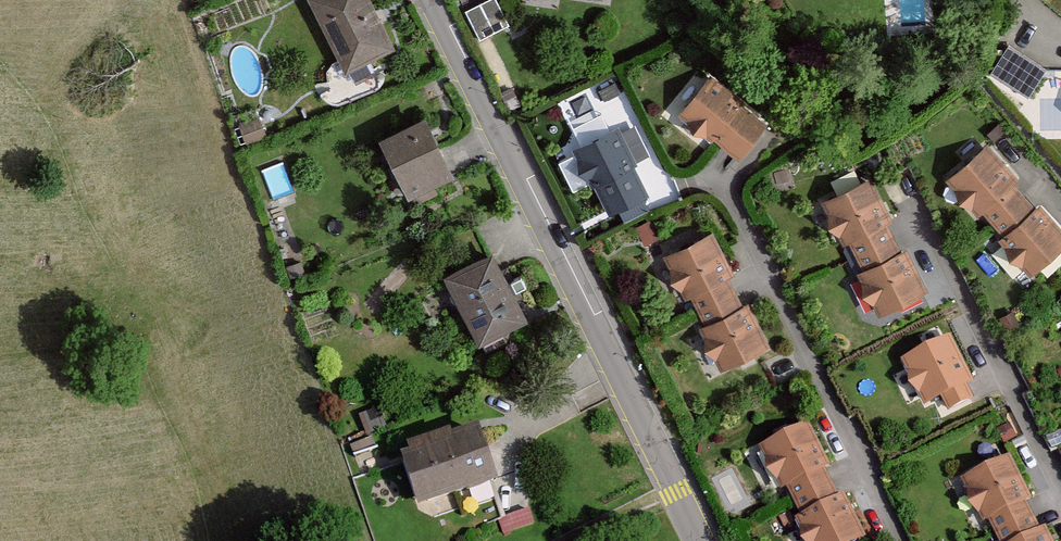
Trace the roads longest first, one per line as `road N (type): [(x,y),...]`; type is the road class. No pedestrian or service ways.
road 1 (residential): [(424,0),(699,540)]

